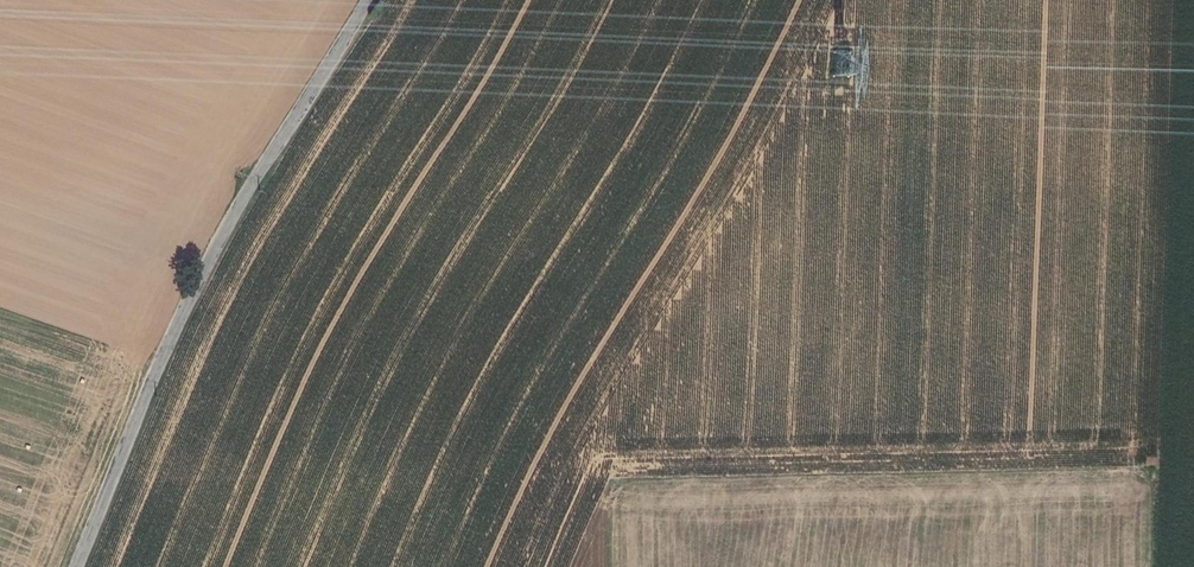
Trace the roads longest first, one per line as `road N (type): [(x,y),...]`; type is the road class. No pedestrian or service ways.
road 1 (unclassified): [(364,0),(188,301),(77,566)]

